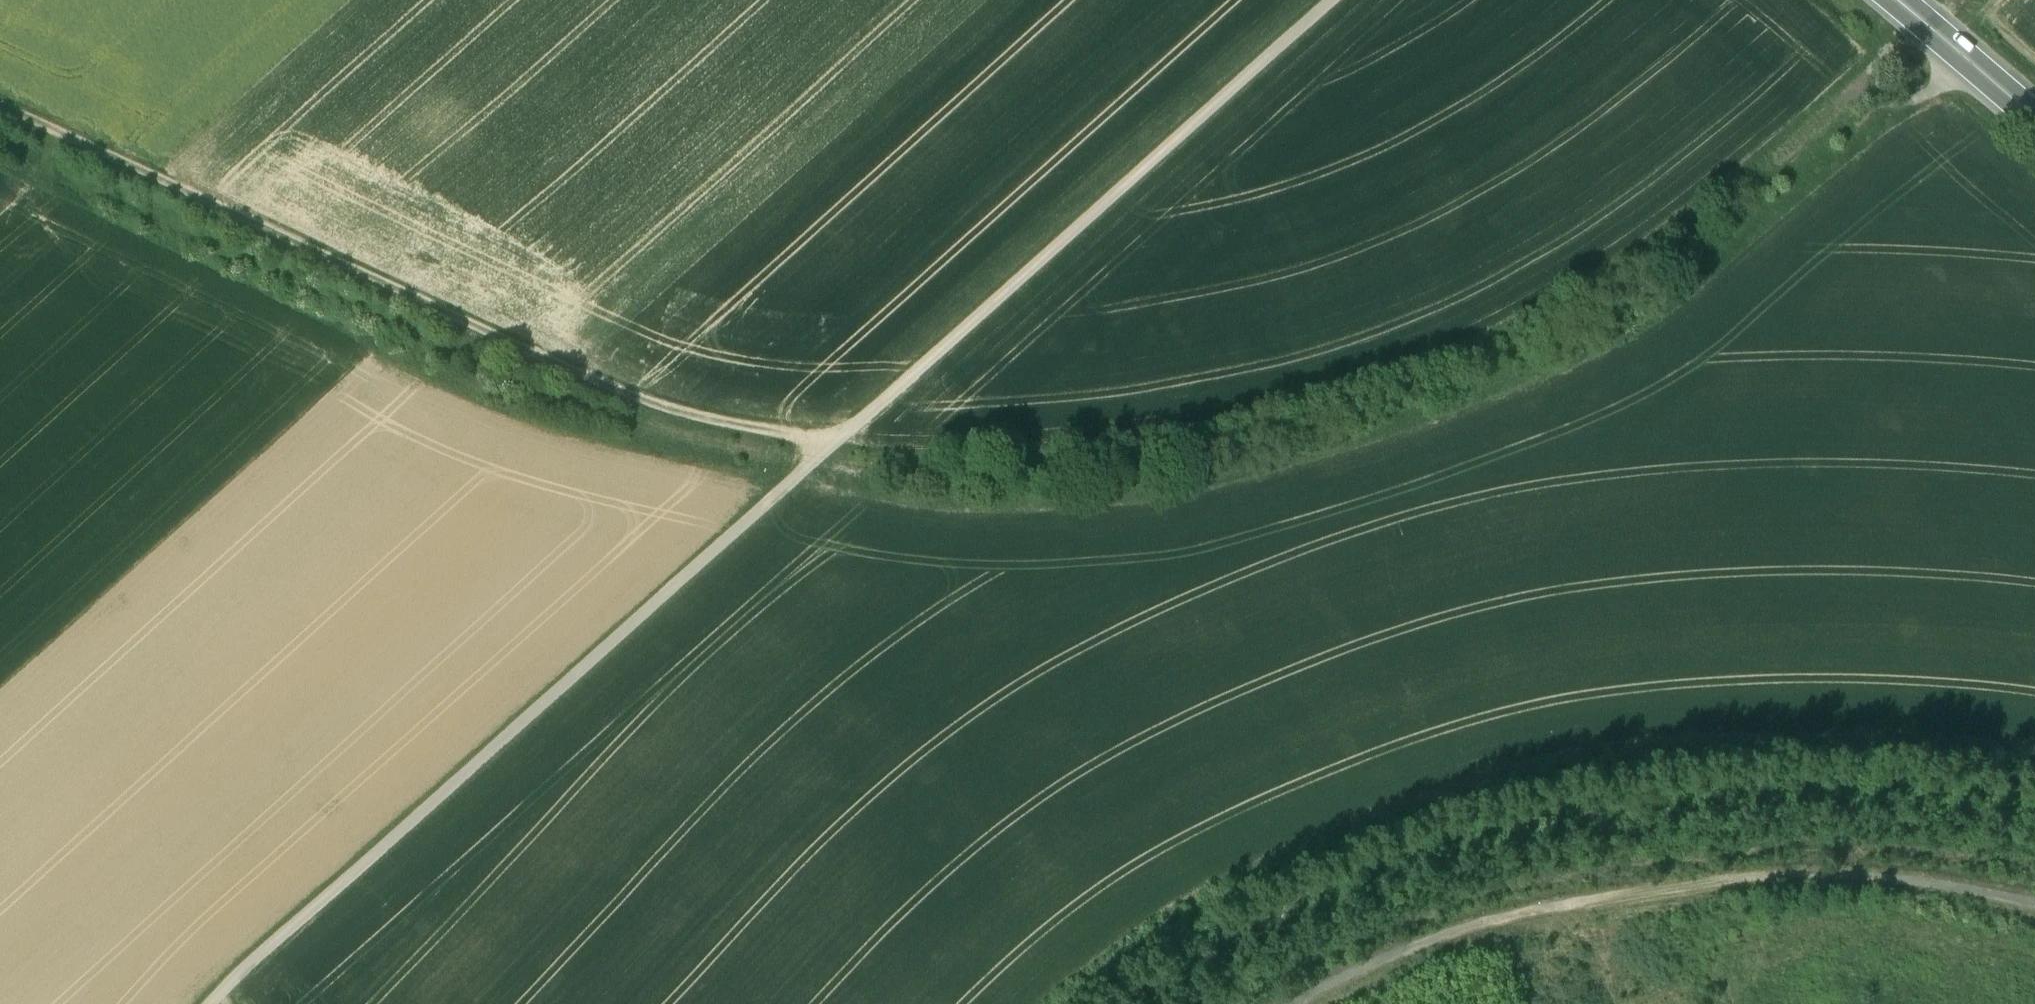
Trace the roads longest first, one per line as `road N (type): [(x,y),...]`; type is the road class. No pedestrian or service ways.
road 1 (unclassified): [(1333,0),(212,1003)]
road 2 (track): [(834,443),(670,412),(0,109)]
road 3 (track): [(2034,902),(1848,877),(1760,884),(1475,933),(1290,1003)]
road 4 (primary): [(1897,0),(2034,119)]

